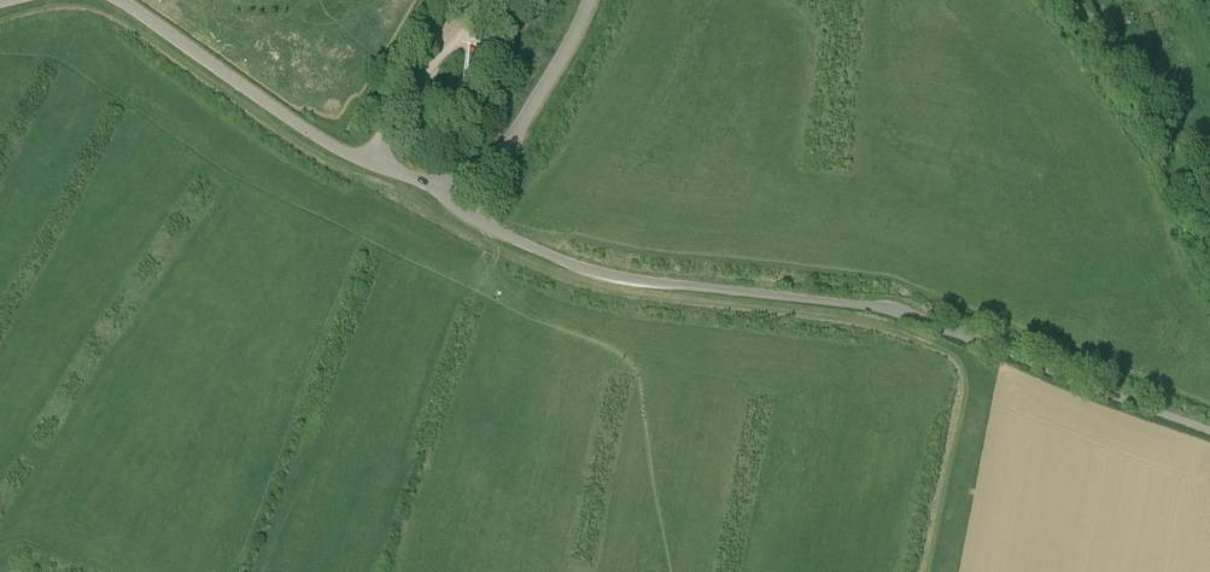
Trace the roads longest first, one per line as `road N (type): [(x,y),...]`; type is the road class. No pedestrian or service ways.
road 1 (unclassified): [(1209,430),(894,310),(582,267),(471,218),(439,182)]
road 2 (unclassified): [(439,182),(324,142),(120,0)]
road 3 (unclassified): [(1209,222),(1177,147),(1072,0)]
road 4 (unclassified): [(439,182),(465,177),(498,155),(588,0)]

